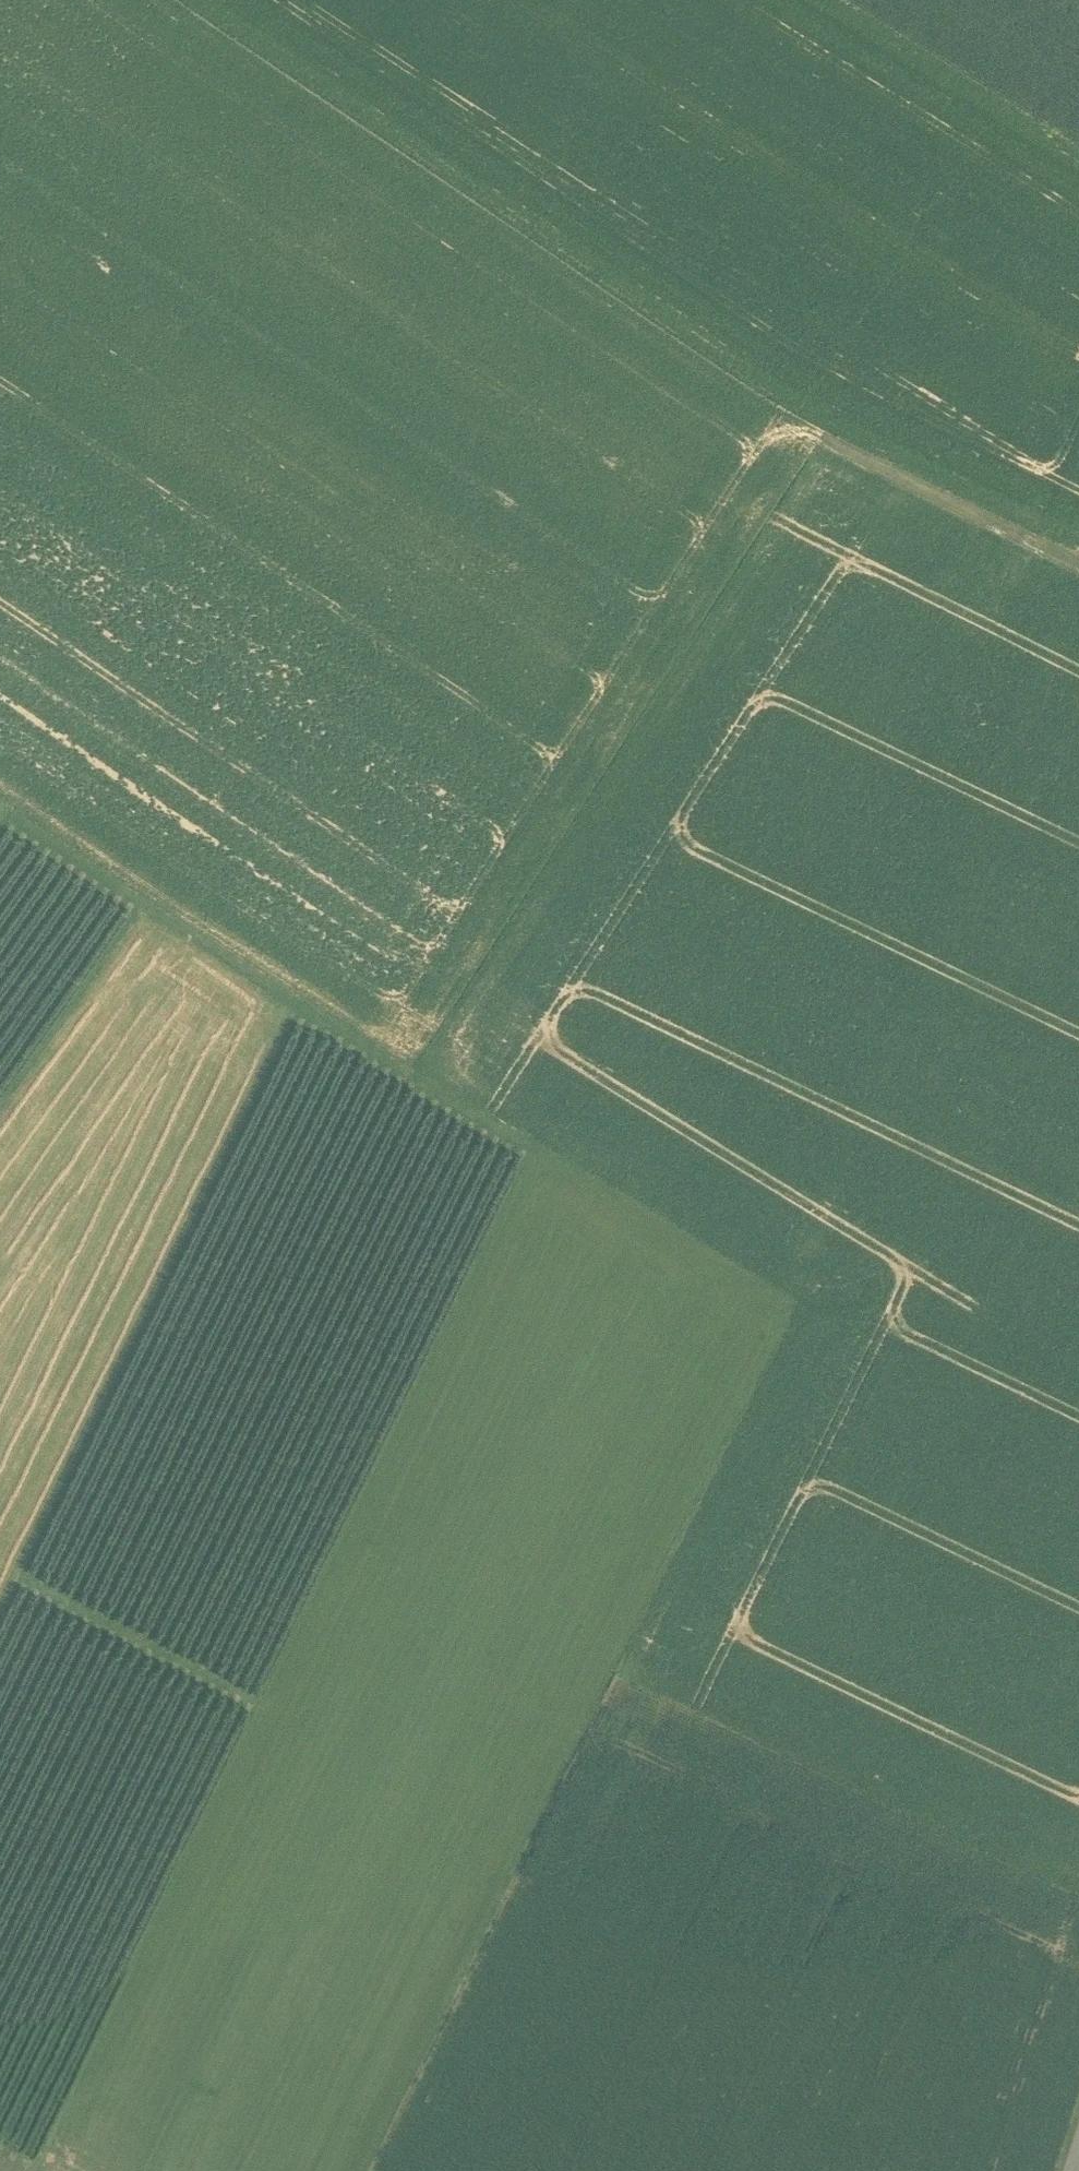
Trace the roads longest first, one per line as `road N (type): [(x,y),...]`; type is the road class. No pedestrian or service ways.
road 1 (track): [(1078,561),(812,431)]

